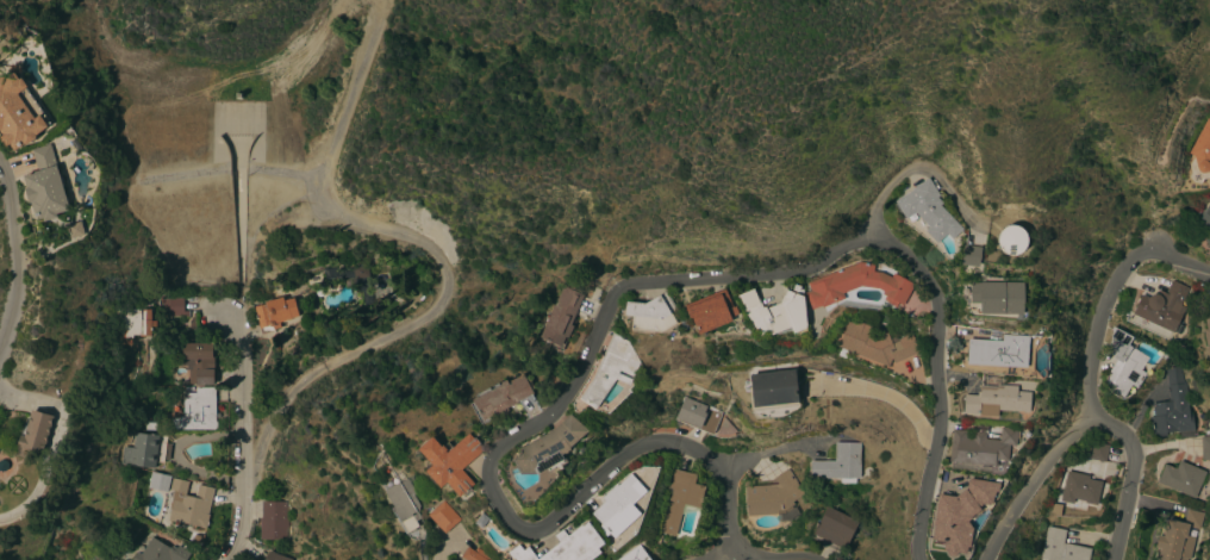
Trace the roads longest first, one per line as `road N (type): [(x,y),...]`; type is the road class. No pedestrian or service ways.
road 1 (residential): [(732,554),(724,469),(692,449),(656,447),(625,456),(545,533),(514,525),(491,485),(494,455),(557,411),(587,371),(622,287)]
road 2 (residential): [(924,559),(940,422),(930,272),(894,245),(875,245),(791,276),(622,287)]
road 3 (residential): [(1114,559),(1134,453),(1130,437),(1096,418),(1092,393),(1114,297),(1130,262),(1152,251),(1209,276)]
road 4 (residential): [(243,510),(241,319)]
road 5 (residential): [(1096,418),(1031,485),(989,559)]

